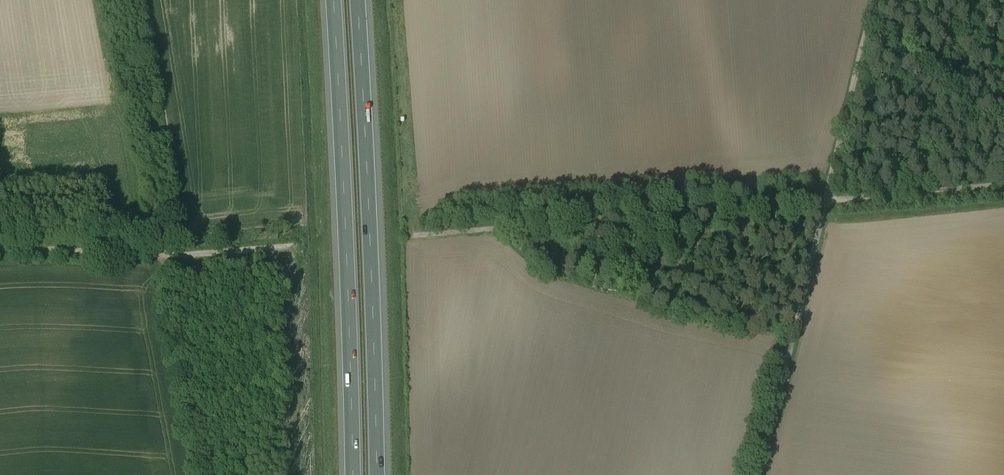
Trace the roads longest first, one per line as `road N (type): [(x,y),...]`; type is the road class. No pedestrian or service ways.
road 1 (motorway): [(334,0),(353,474)]
road 2 (motorway): [(377,474),(358,0)]
road 3 (unclassified): [(829,201),(409,237)]
road 4 (unclassified): [(301,251),(179,260),(0,255)]
road 5 (track): [(829,201),(764,474)]
road 6 (unclassified): [(829,201),(1003,185)]
road 7 (unclassified): [(867,34),(1003,140)]
road 8 (unclassified): [(867,34),(829,201)]

